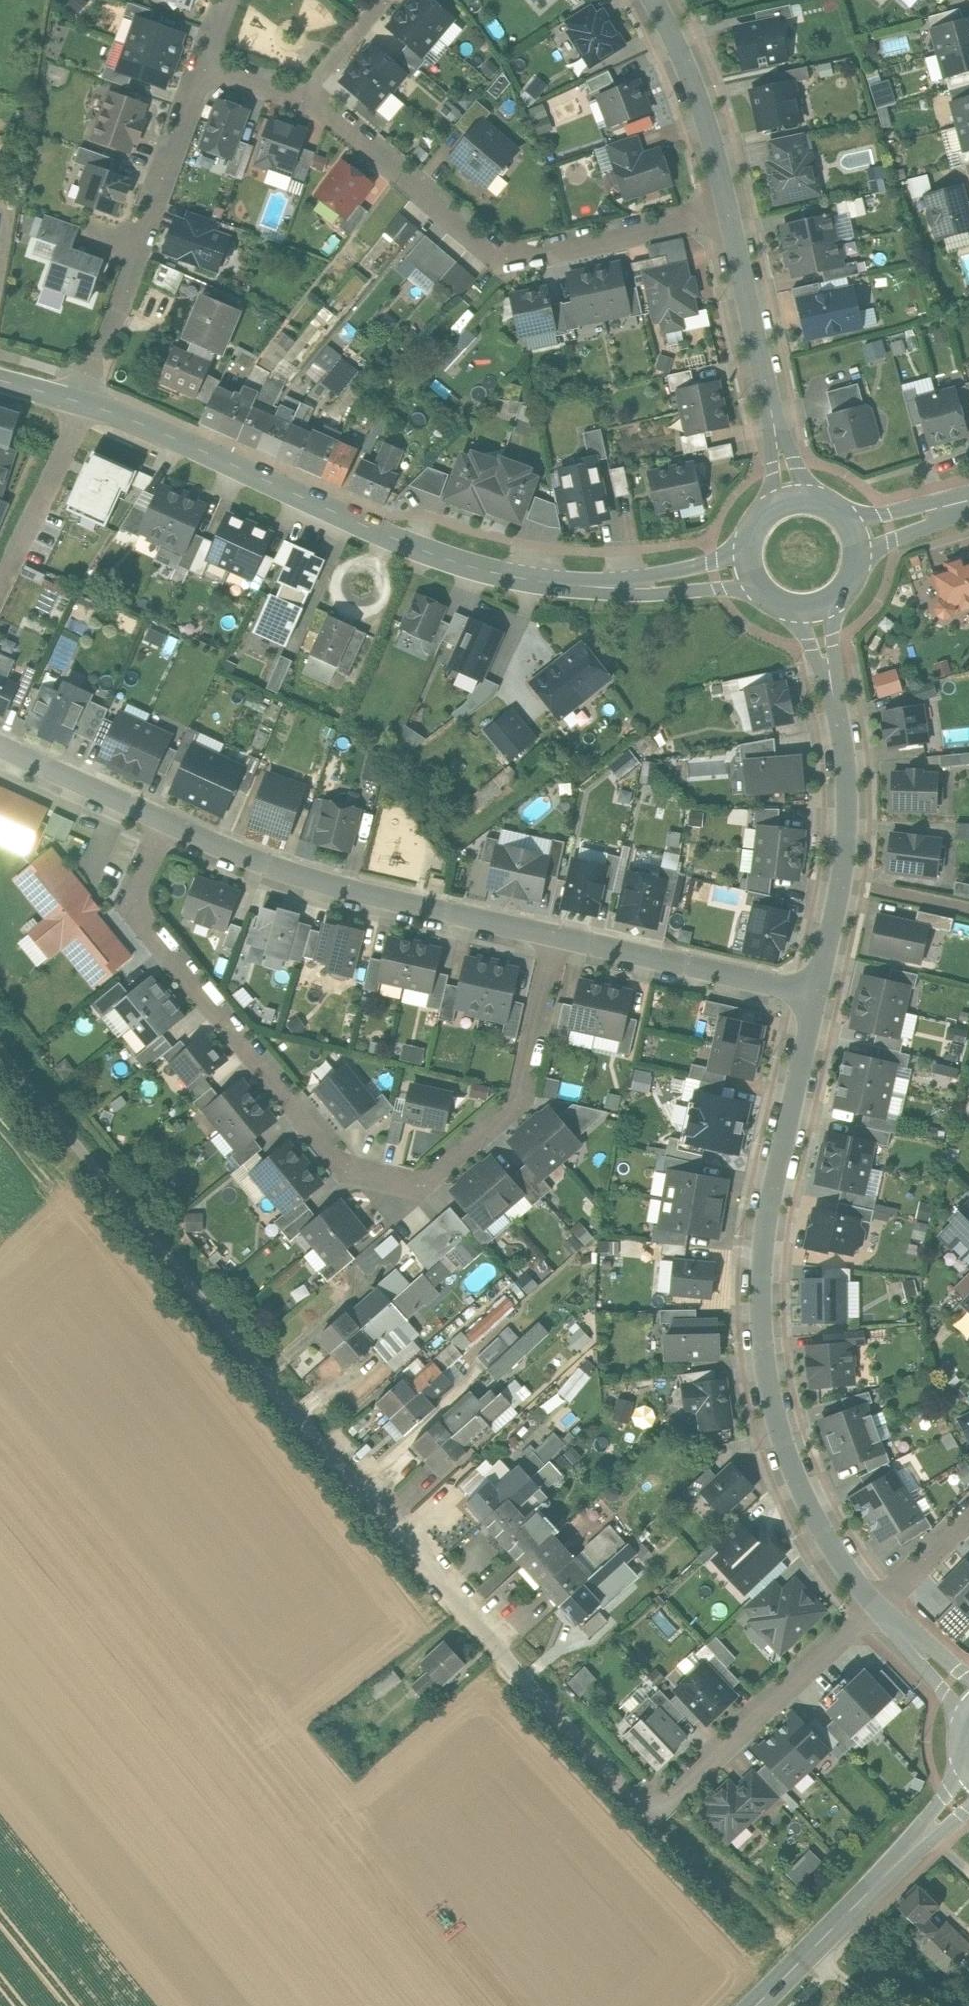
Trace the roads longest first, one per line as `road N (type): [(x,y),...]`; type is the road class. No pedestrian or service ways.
road 1 (residential): [(877,1606),(648,1815),(328,1453),(0,1052)]
road 2 (residential): [(163,826),(131,903),(351,1170),(383,1180),(428,1176),(517,1097),(557,936)]
road 3 (tertiary): [(82,402),(477,568),(613,587),(750,570)]
road 4 (residential): [(817,995),(776,1214),(765,1300),(767,1373),(782,1443),(823,1538),(877,1606)]
road 5 (residential): [(726,211),(507,259),(305,95),(204,64)]
road 6 (residential): [(557,936),(371,900),(163,826)]
road 7 (residential): [(815,607),(845,745),(849,812),(817,995)]
road 8 (residential): [(204,64),(82,402)]
road 9 (secondary): [(756,2005),(968,1792)]
road 10 (residential): [(817,995),(557,936)]
road 11 (residential): [(726,211),(702,106),(656,0)]
road 12 (unclassified): [(82,402),(0,584)]
road 13 (residential): [(770,399),(726,211)]
road 14 (residential): [(163,826),(0,753)]
road 15 (residential): [(968,1514),(877,1606)]
road 16 (residential): [(877,1606),(968,1697)]

